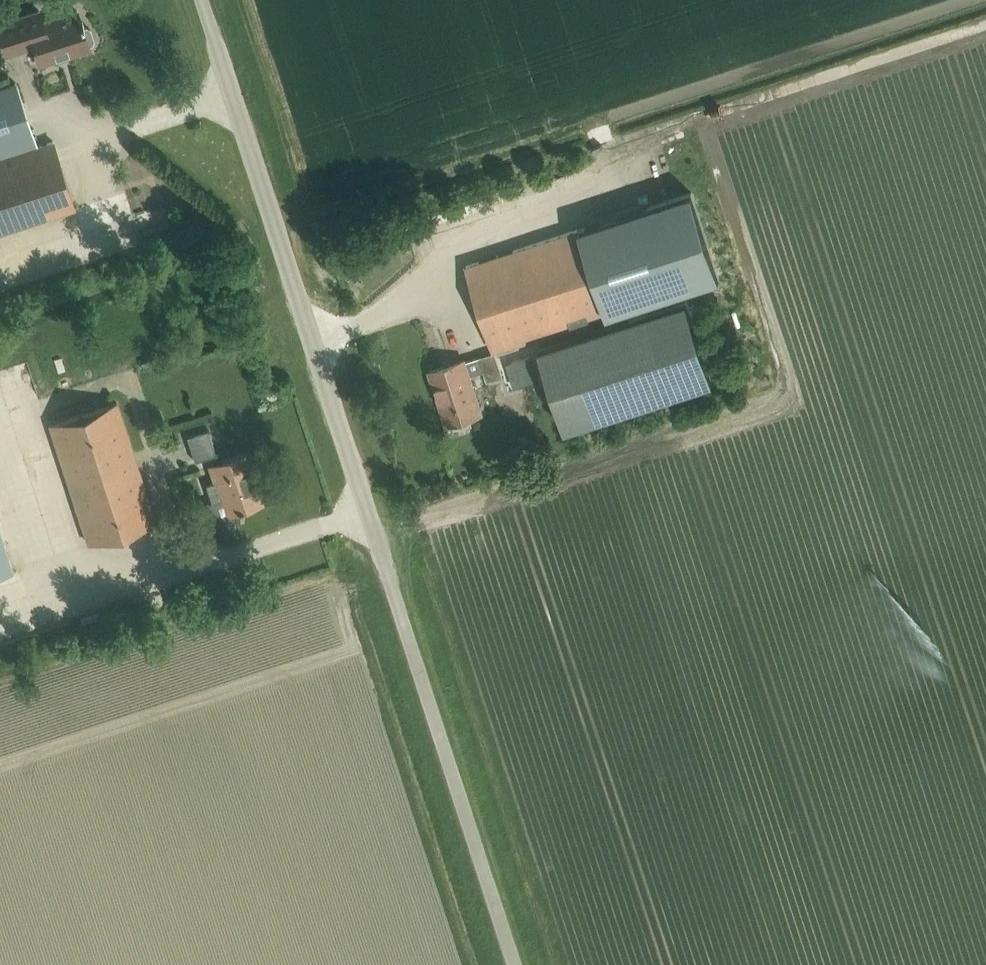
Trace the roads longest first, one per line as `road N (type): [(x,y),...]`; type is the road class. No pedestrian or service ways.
road 1 (tertiary): [(514,964),(199,0)]

